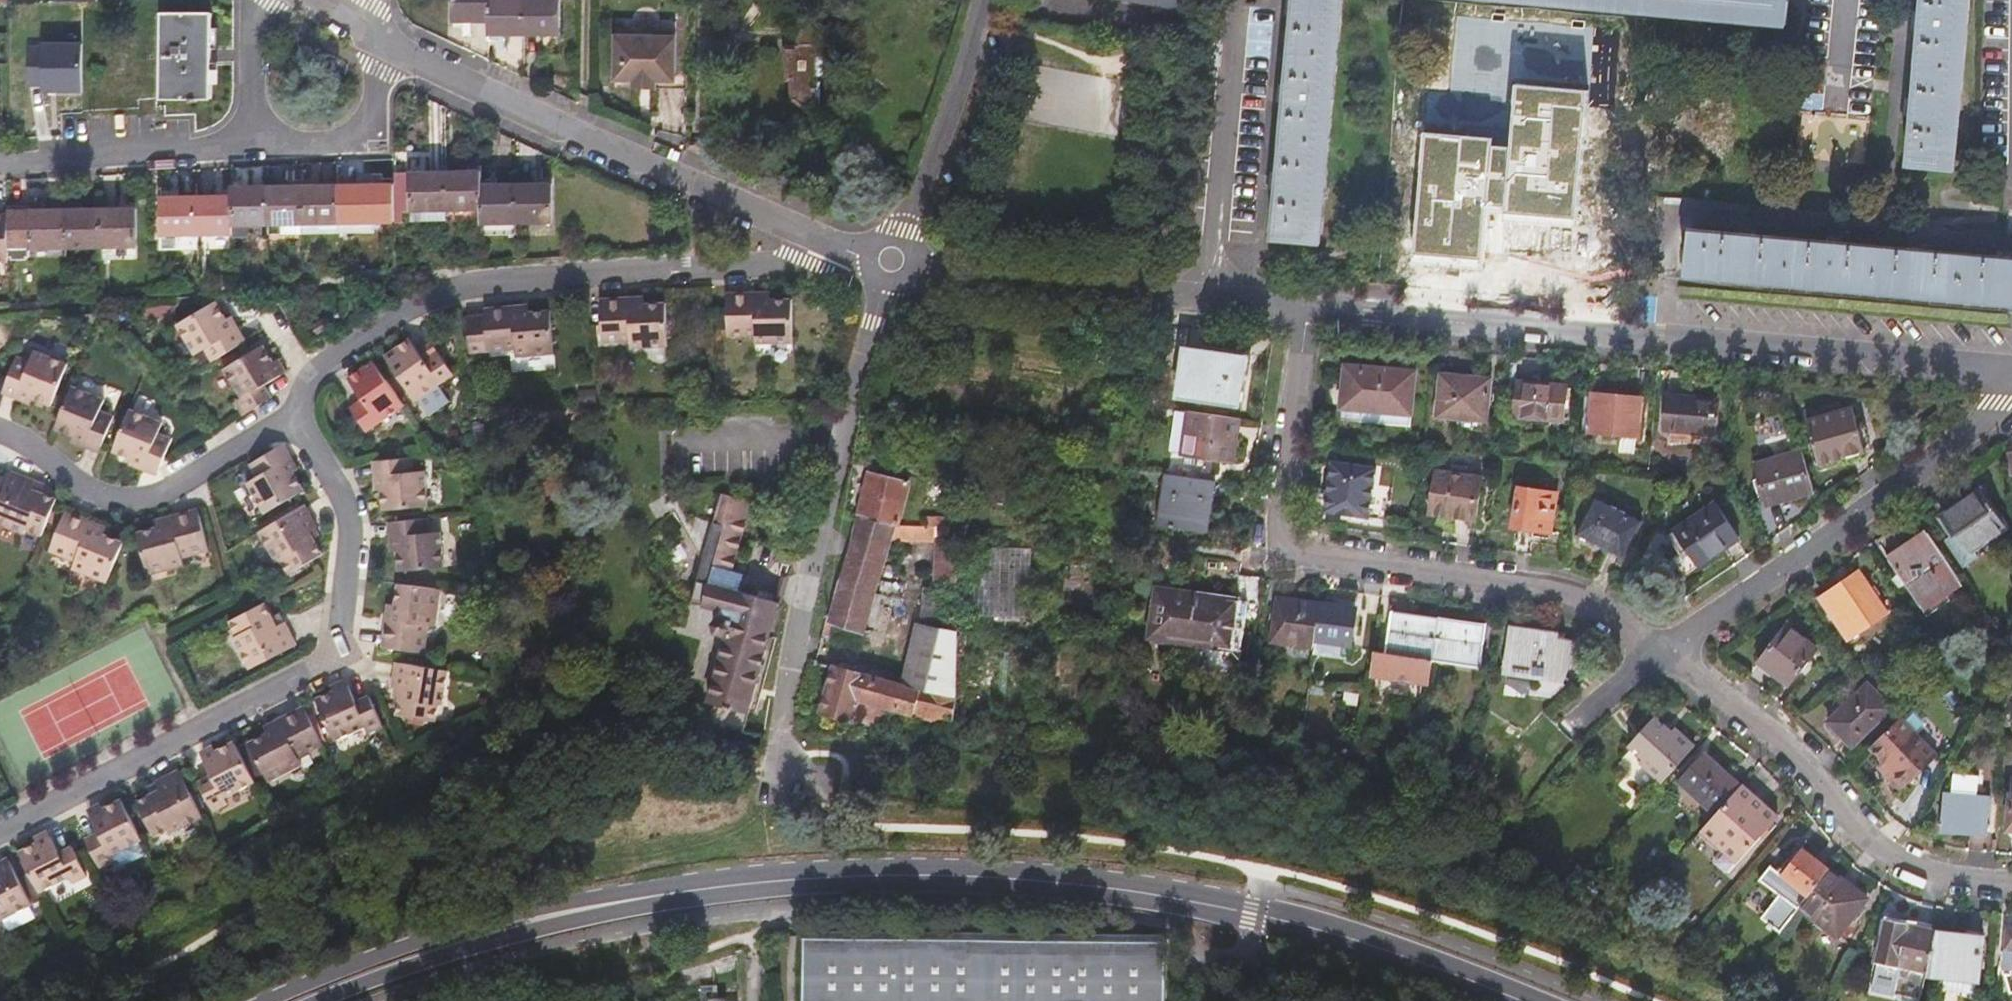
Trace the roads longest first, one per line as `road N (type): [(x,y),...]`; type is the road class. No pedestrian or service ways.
road 1 (secondary): [(1521,1000),(1250,913),(969,876),(821,878),(610,903),(520,922),(299,1000)]
road 2 (residential): [(1302,312),(1498,320),(2011,375)]
road 3 (residential): [(1302,312),(1281,545),(1541,585),(1606,610),(1665,651)]
road 4 (residential): [(834,245),(801,264),(456,287),(300,382),(296,415)]
road 5 (residential): [(0,830),(336,654),(351,529),(330,474)]
road 6 (residential): [(889,288),(813,550),(780,762)]
road 7 (residential): [(390,45),(834,245)]
road 8 (residential): [(2011,384),(1947,449),(1665,651)]
road 9 (residential): [(1665,651),(1756,713),(1850,821),(1884,847),(1968,881),(2011,887)]
road 10 (residential): [(919,270),(1302,312)]
road 11 (residential): [(296,415),(145,506),(0,438)]
road 12 (residential): [(988,0),(902,234)]
road 13 (residential): [(257,143),(17,160)]
road 14 (residential): [(390,45),(372,121),(353,140),(257,143)]
road 15 (residential): [(257,143),(255,11),(261,0)]

